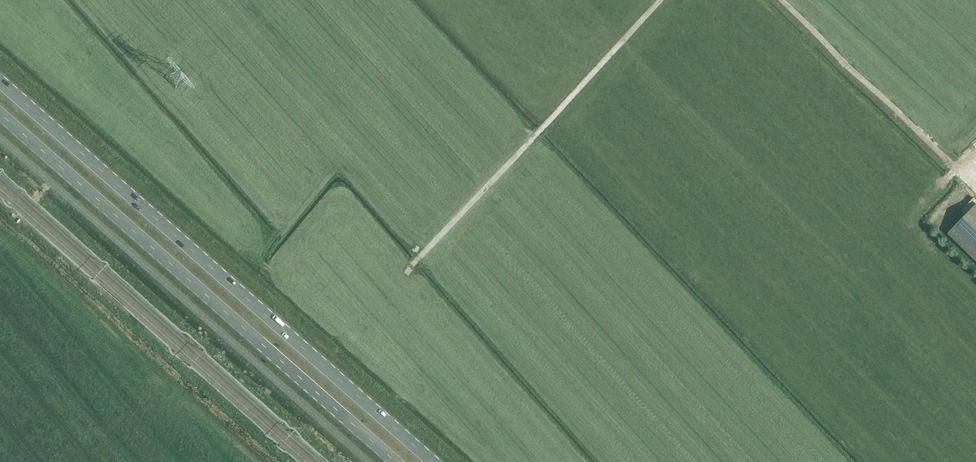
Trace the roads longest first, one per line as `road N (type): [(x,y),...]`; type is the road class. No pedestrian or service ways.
road 1 (primary): [(434,461),(0,81)]
road 2 (primary): [(0,115),(398,461)]
road 3 (track): [(442,338),(398,276),(660,0)]
road 4 (track): [(975,187),(782,0)]

